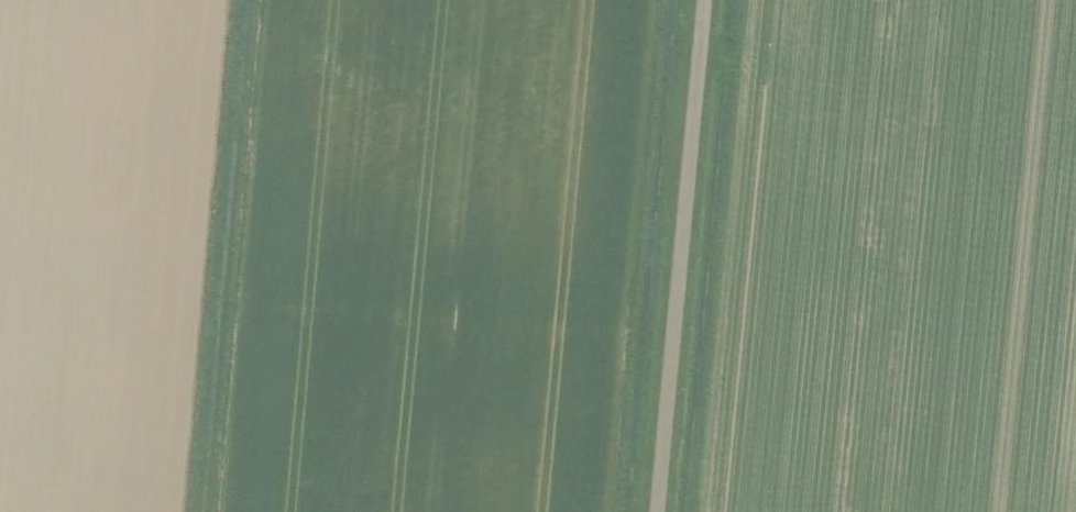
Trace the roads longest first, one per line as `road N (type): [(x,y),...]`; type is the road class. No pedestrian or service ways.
road 1 (unclassified): [(658,511),(706,0)]

